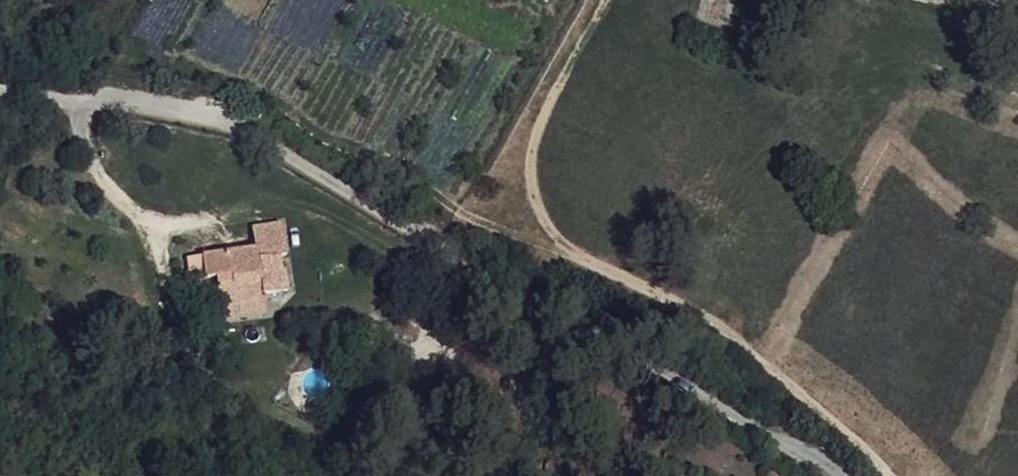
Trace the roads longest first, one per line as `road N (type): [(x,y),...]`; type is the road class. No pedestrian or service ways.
road 1 (unclassified): [(0,90),(246,133),(616,342),(833,475)]
road 2 (track): [(603,0),(537,132),(535,201),(570,254),(680,304),(744,346),(895,475)]

